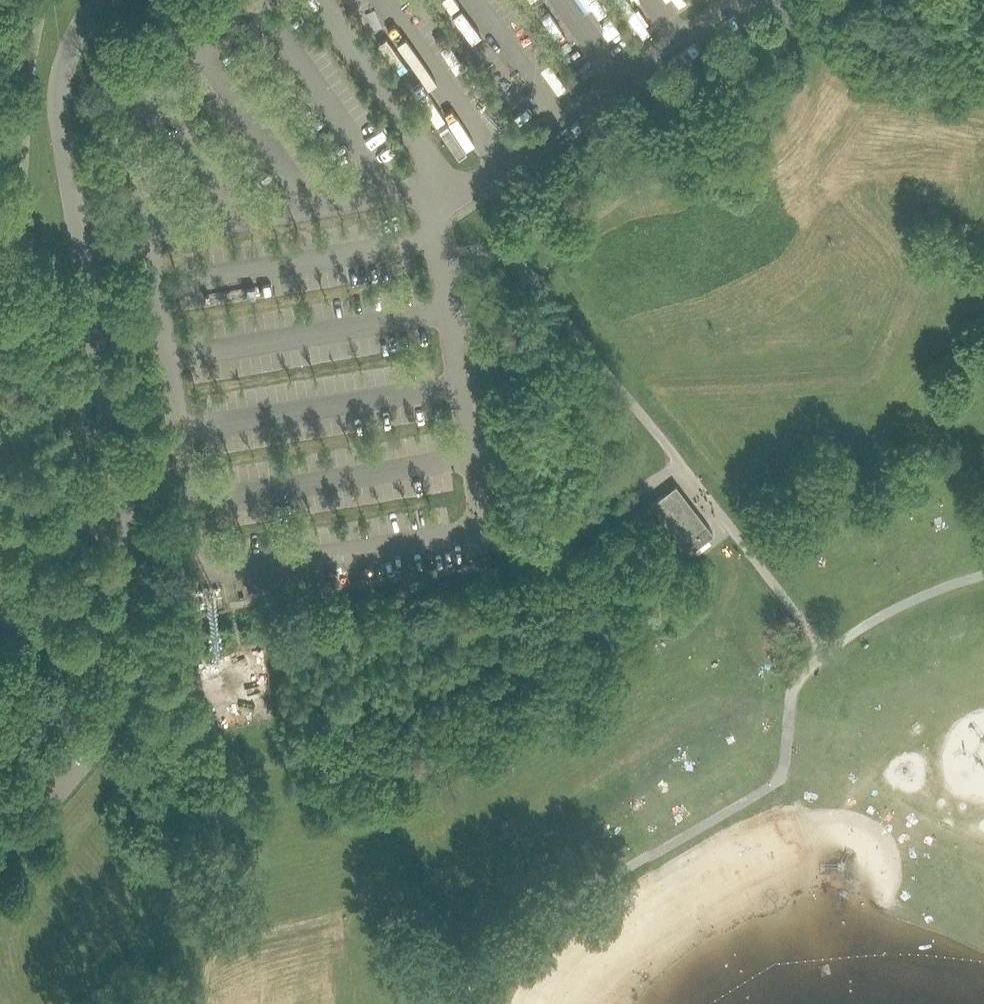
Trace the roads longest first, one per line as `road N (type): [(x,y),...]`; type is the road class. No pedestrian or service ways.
road 1 (unclassified): [(0,854),(128,707),(147,669),(56,114),(55,70),(68,30),(93,0)]

